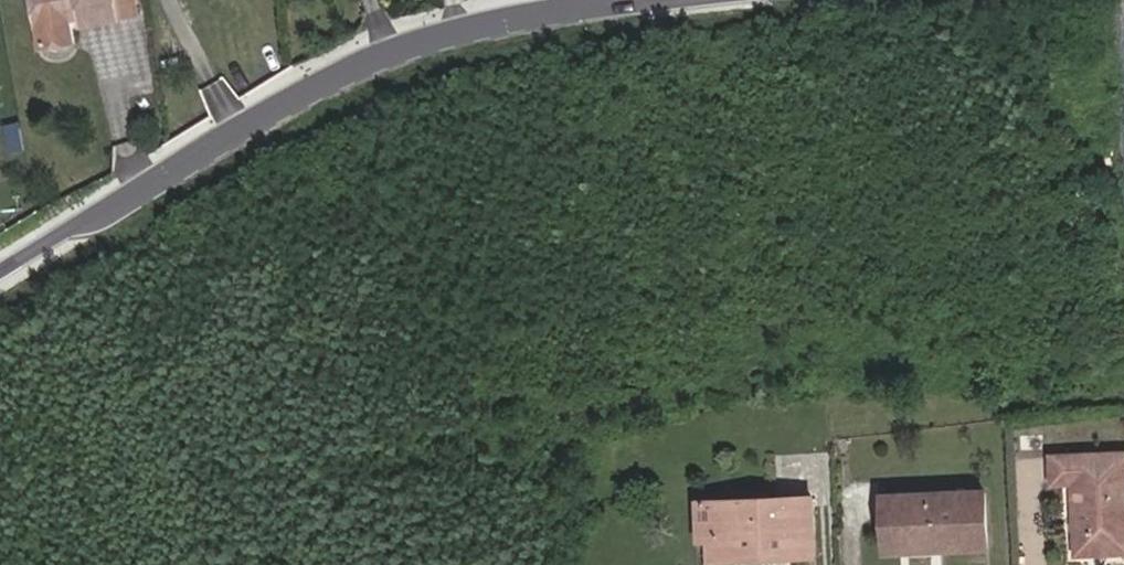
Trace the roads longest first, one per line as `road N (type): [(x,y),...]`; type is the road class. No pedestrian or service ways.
road 1 (unclassified): [(0,277),(265,114),(369,61),(513,16),(629,0)]

